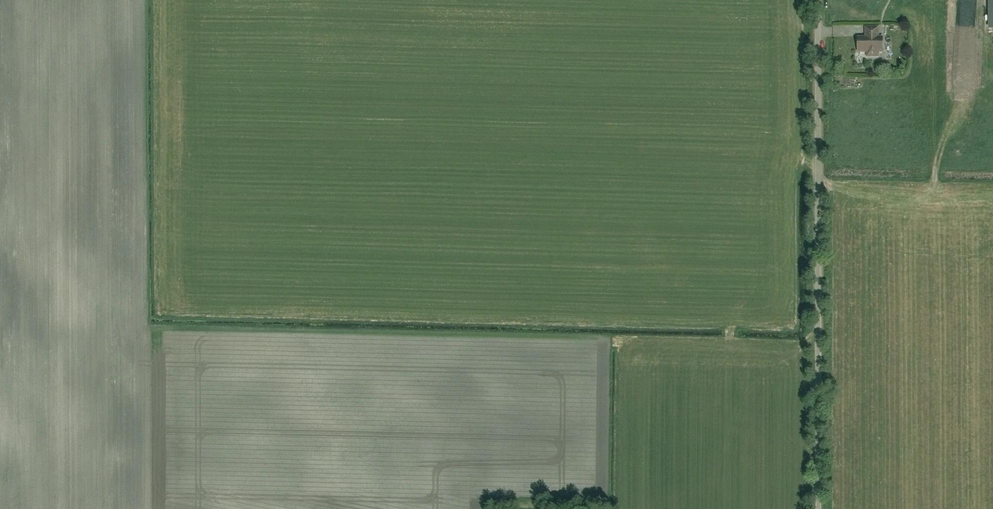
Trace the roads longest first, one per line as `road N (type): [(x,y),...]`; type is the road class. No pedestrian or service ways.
road 1 (unclassified): [(821,508),(820,0)]

